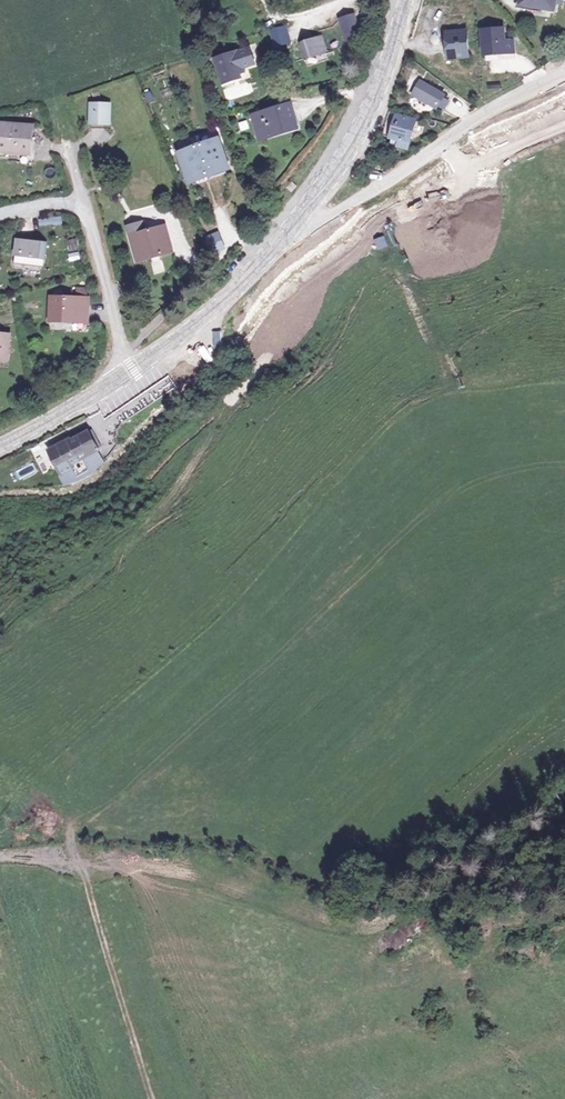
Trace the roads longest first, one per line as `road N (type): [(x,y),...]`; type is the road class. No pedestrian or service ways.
road 1 (secondary): [(0,442),(191,324),(293,225)]
road 2 (residential): [(564,81),(330,215),(293,225)]
road 3 (secondary): [(293,225),(356,135),(410,0)]
road 4 (track): [(82,873),(151,1098)]

